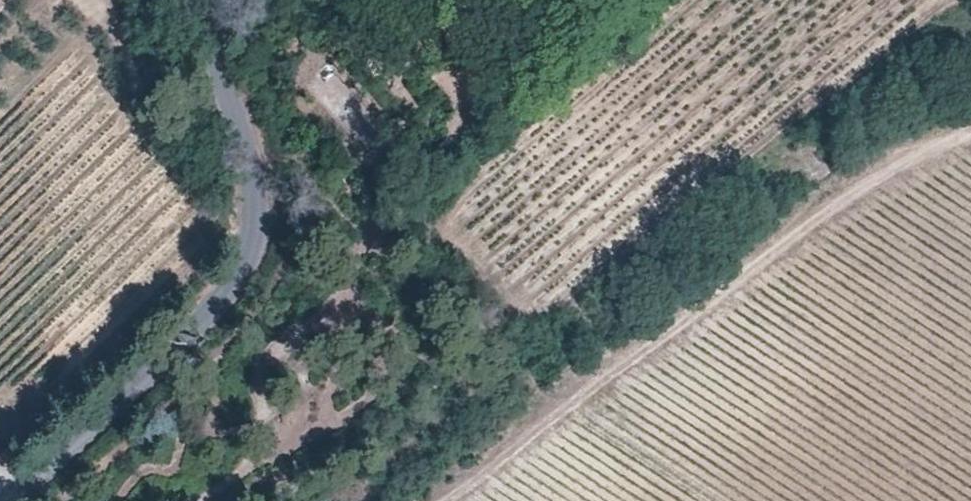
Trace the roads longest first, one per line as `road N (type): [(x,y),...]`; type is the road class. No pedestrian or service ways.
road 1 (track): [(970,102),(765,244),(438,500)]
road 2 (tertiary): [(21,500),(170,366),(253,263),(279,167),(265,103),(217,0)]

